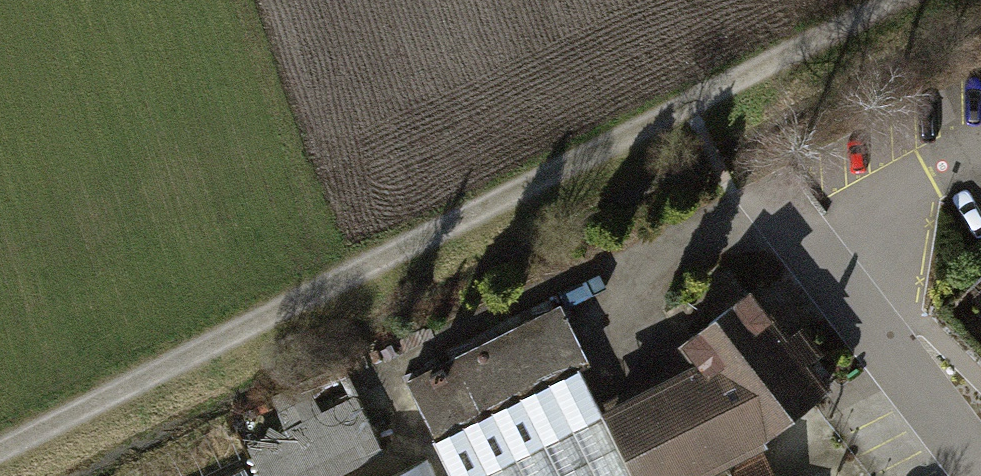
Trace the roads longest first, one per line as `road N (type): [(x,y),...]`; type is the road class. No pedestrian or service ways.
road 1 (residential): [(978,475),(868,336),(821,249),(887,197),(980,141)]

